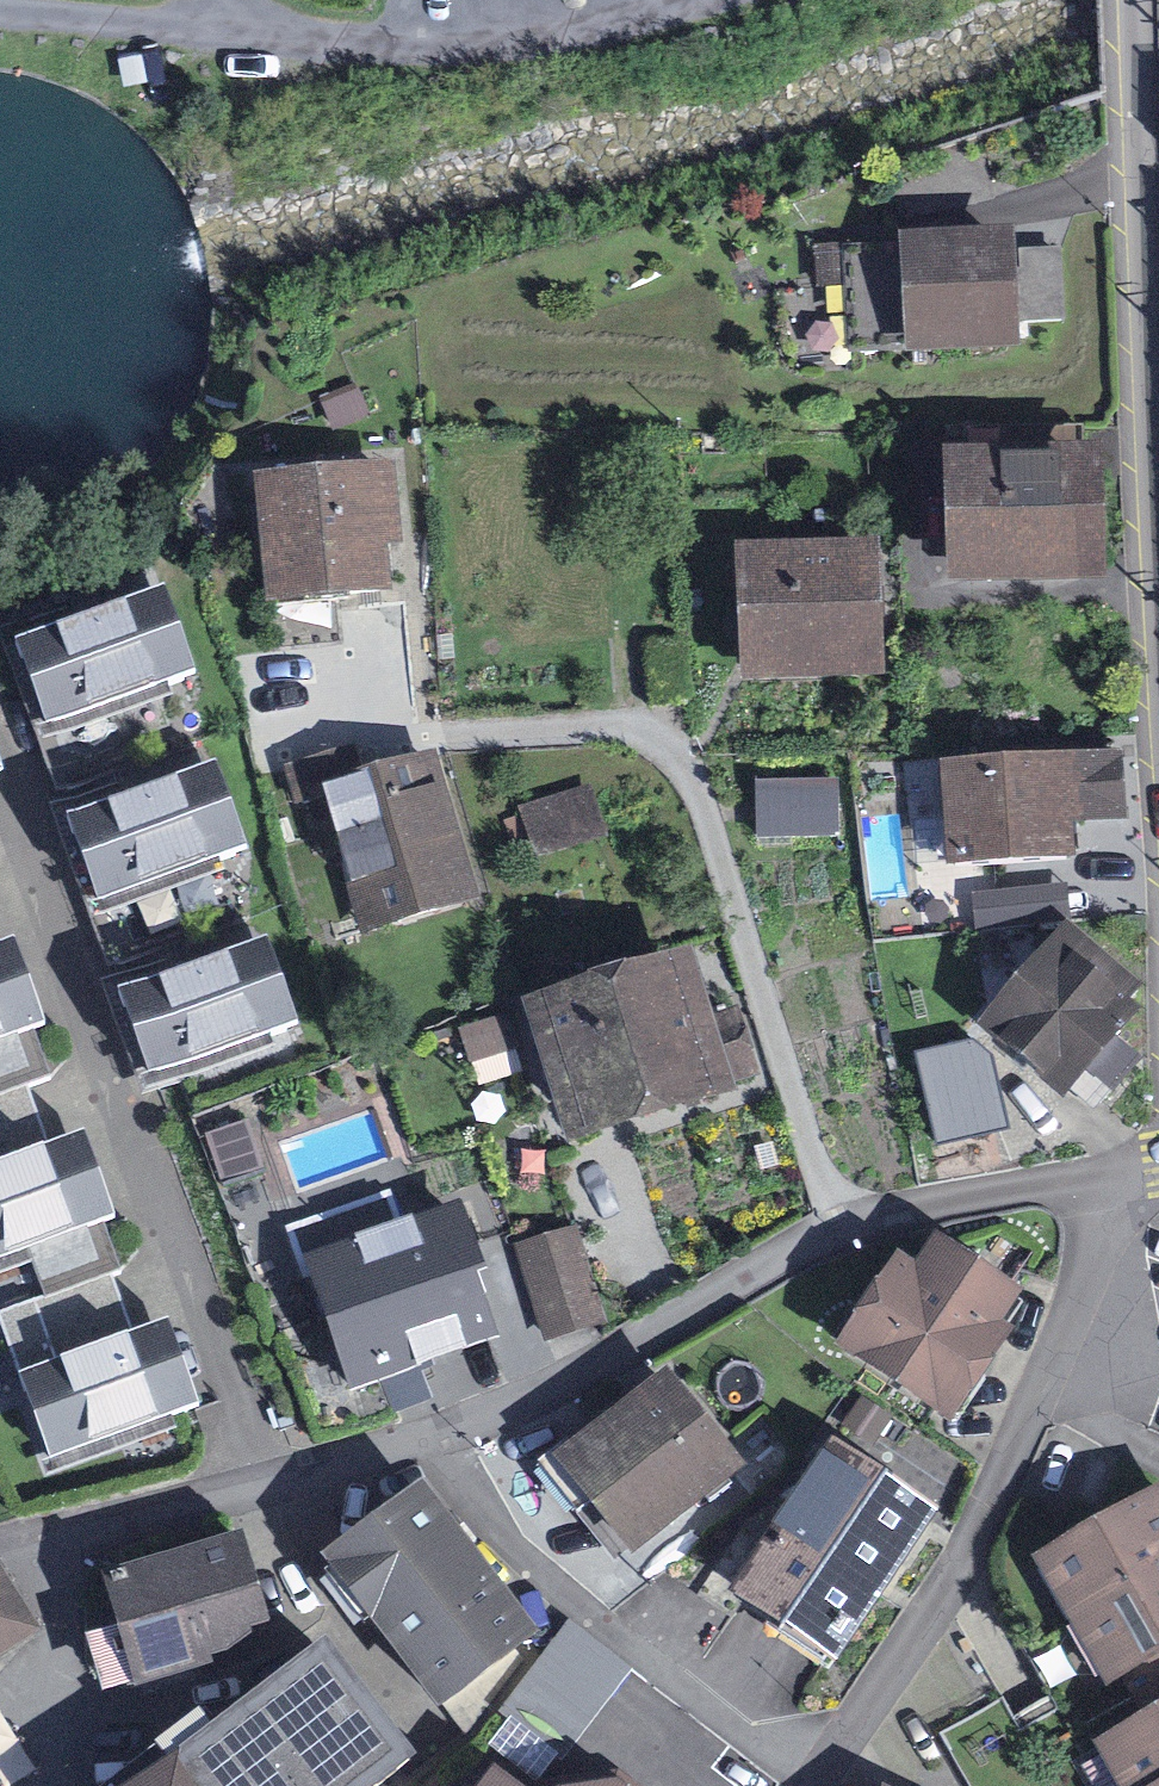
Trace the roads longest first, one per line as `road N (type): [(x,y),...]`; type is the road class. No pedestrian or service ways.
road 1 (residential): [(268,1488),(0,767)]
road 2 (residential): [(834,1230),(707,813),(681,759),(645,734),(602,727),(451,737)]
road 3 (residential): [(1158,606),(1133,0)]
road 4 (residential): [(438,1436),(511,1544),(582,1614),(808,1785)]
road 5 (residential): [(688,0),(579,30),(497,42),(380,45),(241,28)]
road 6 (residential): [(815,1785),(968,1552),(1043,1396)]
road 7 (residential): [(438,1436),(623,1353),(834,1230)]
road 8 (residential): [(834,1230),(1062,1180),(1110,1193)]
road 9 (residential): [(62,1531),(56,1715),(38,1785)]
road 10 (track): [(241,28),(0,13)]
road 11 (residential): [(1043,1396),(1110,1193)]
road 12 (residential): [(62,1531),(268,1488)]
road 13 (residential): [(268,1488),(438,1436)]
road 14 (residential): [(1043,1396),(1158,1452)]

